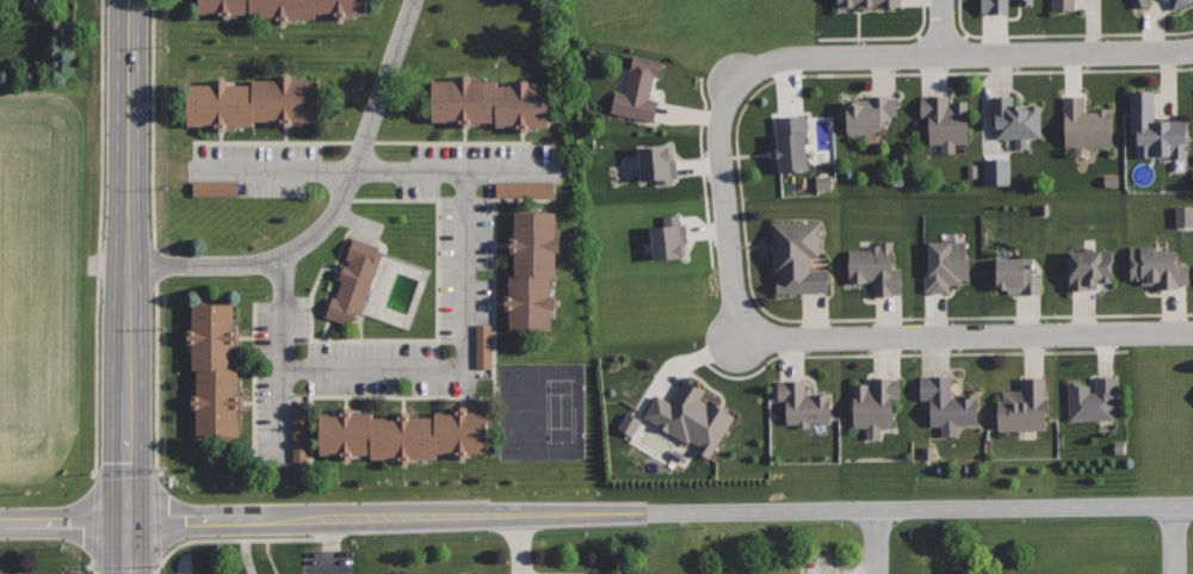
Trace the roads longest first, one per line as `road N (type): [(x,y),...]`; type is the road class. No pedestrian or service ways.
road 1 (residential): [(1192,505),(0,524)]
road 2 (residential): [(738,337),(717,137),(736,82),(762,61),(1192,51)]
road 3 (secondary): [(128,0),(128,523)]
road 4 (residential): [(1192,331),(738,337)]

